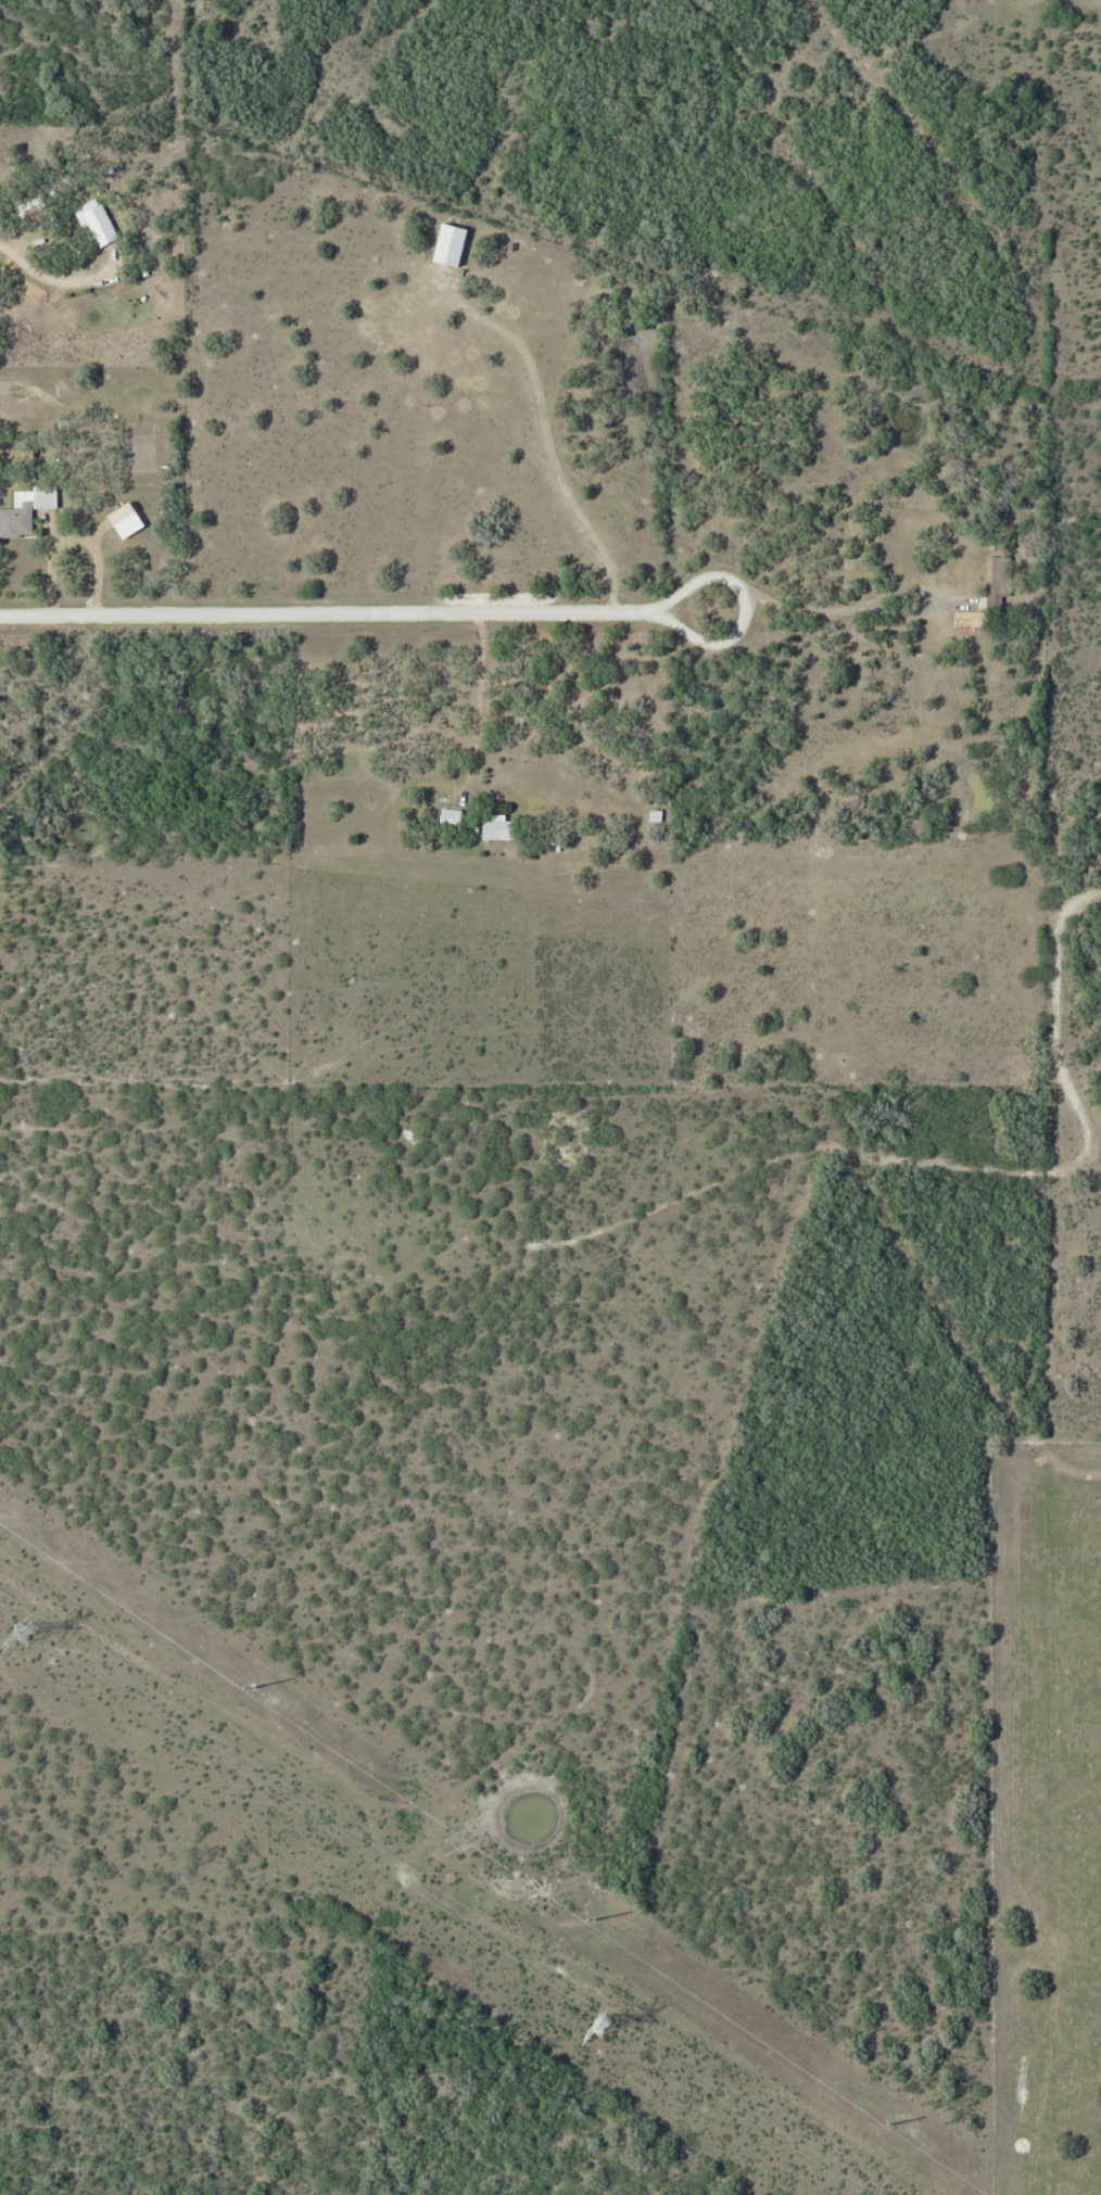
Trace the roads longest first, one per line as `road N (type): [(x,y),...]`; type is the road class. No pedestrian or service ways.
road 1 (residential): [(647,608),(0,613)]

